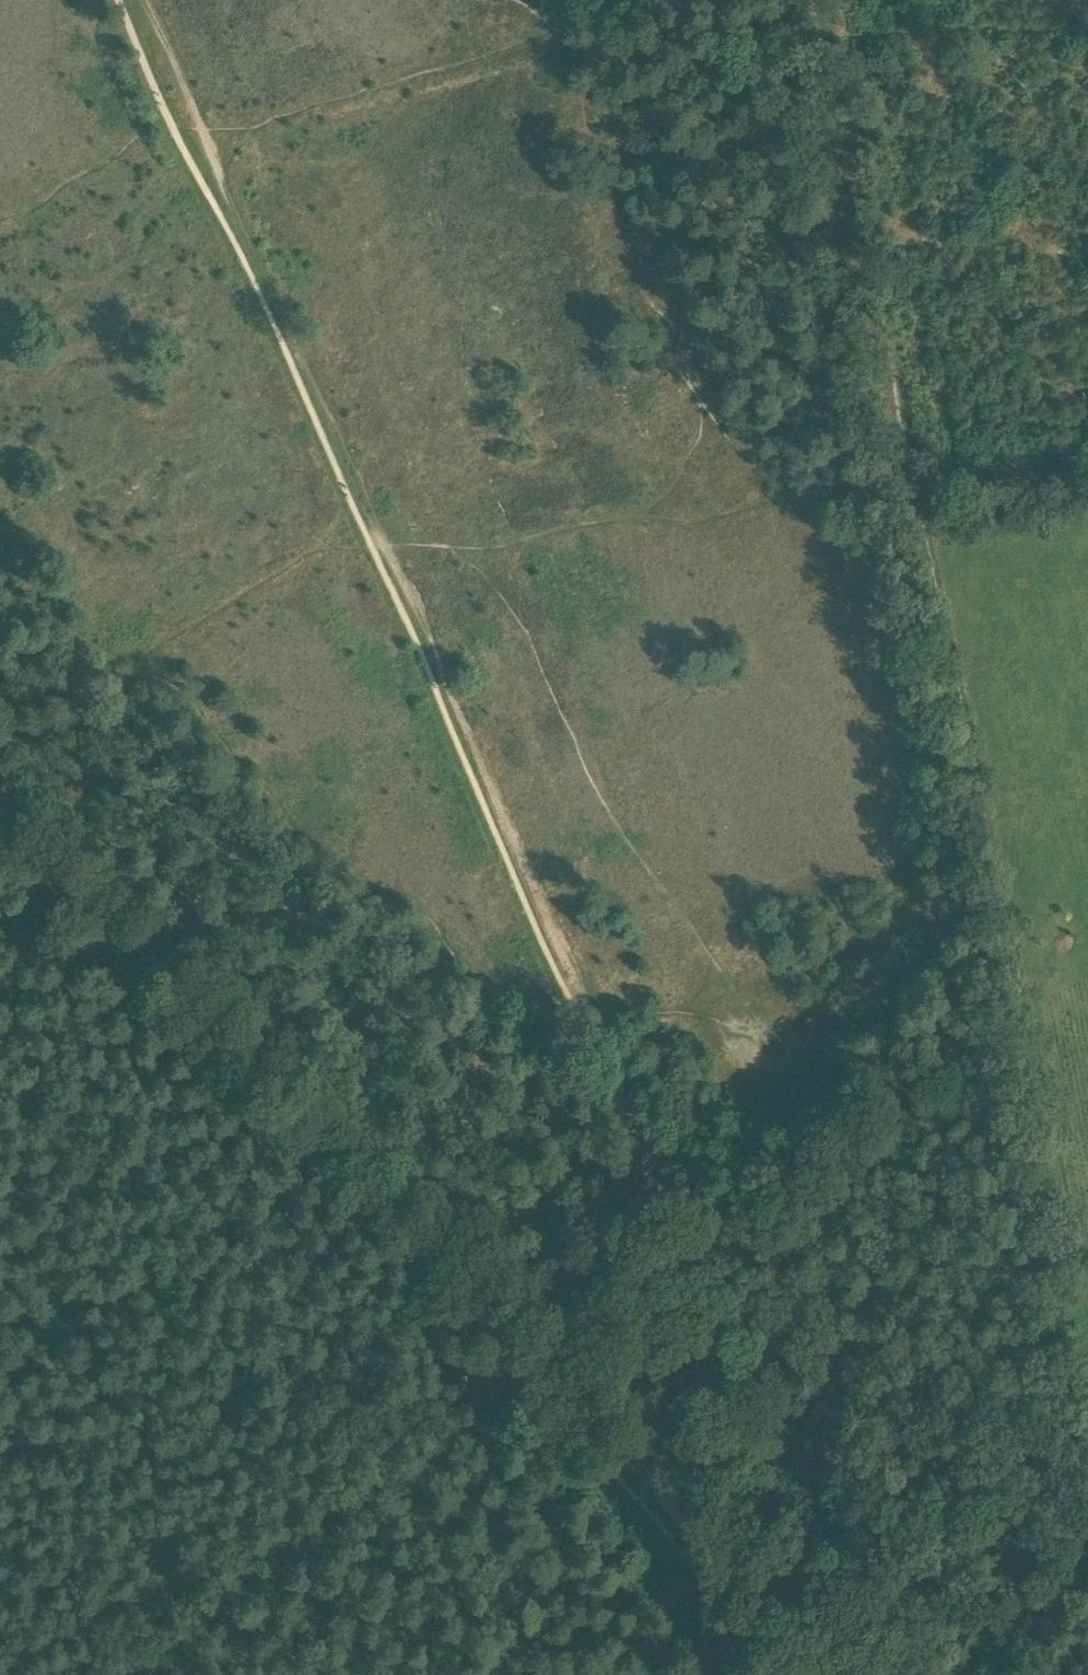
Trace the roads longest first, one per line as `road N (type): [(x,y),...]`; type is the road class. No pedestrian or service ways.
road 1 (track): [(535,1350),(0,812)]
road 2 (track): [(523,1372),(115,1674)]
road 3 (track): [(800,1674),(535,1350)]
road 4 (track): [(850,1134),(523,1372)]
road 5 (track): [(1024,1006),(1087,1311)]
road 6 (track): [(1024,1006),(850,1134)]

